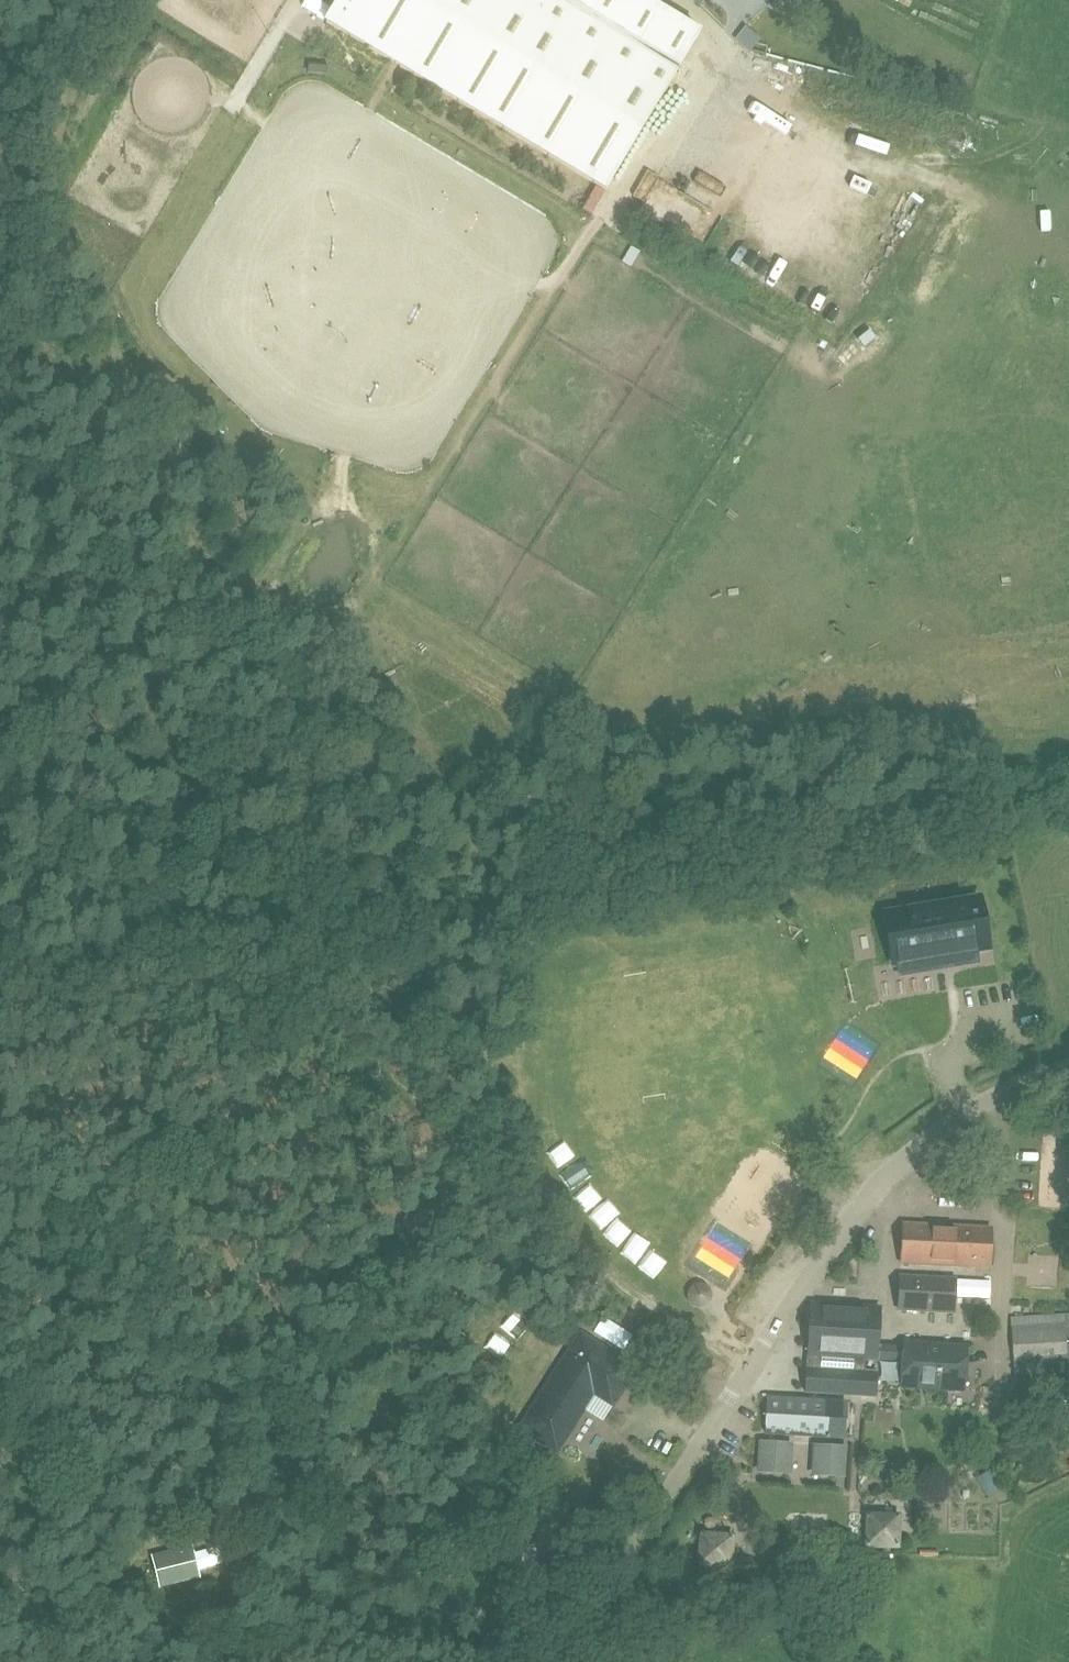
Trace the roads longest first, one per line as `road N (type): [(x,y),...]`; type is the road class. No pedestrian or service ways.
road 1 (unclassified): [(1068,1070),(964,1120),(879,1190),(748,1377),(567,1661)]
road 2 (track): [(288,820),(329,682),(599,219)]

